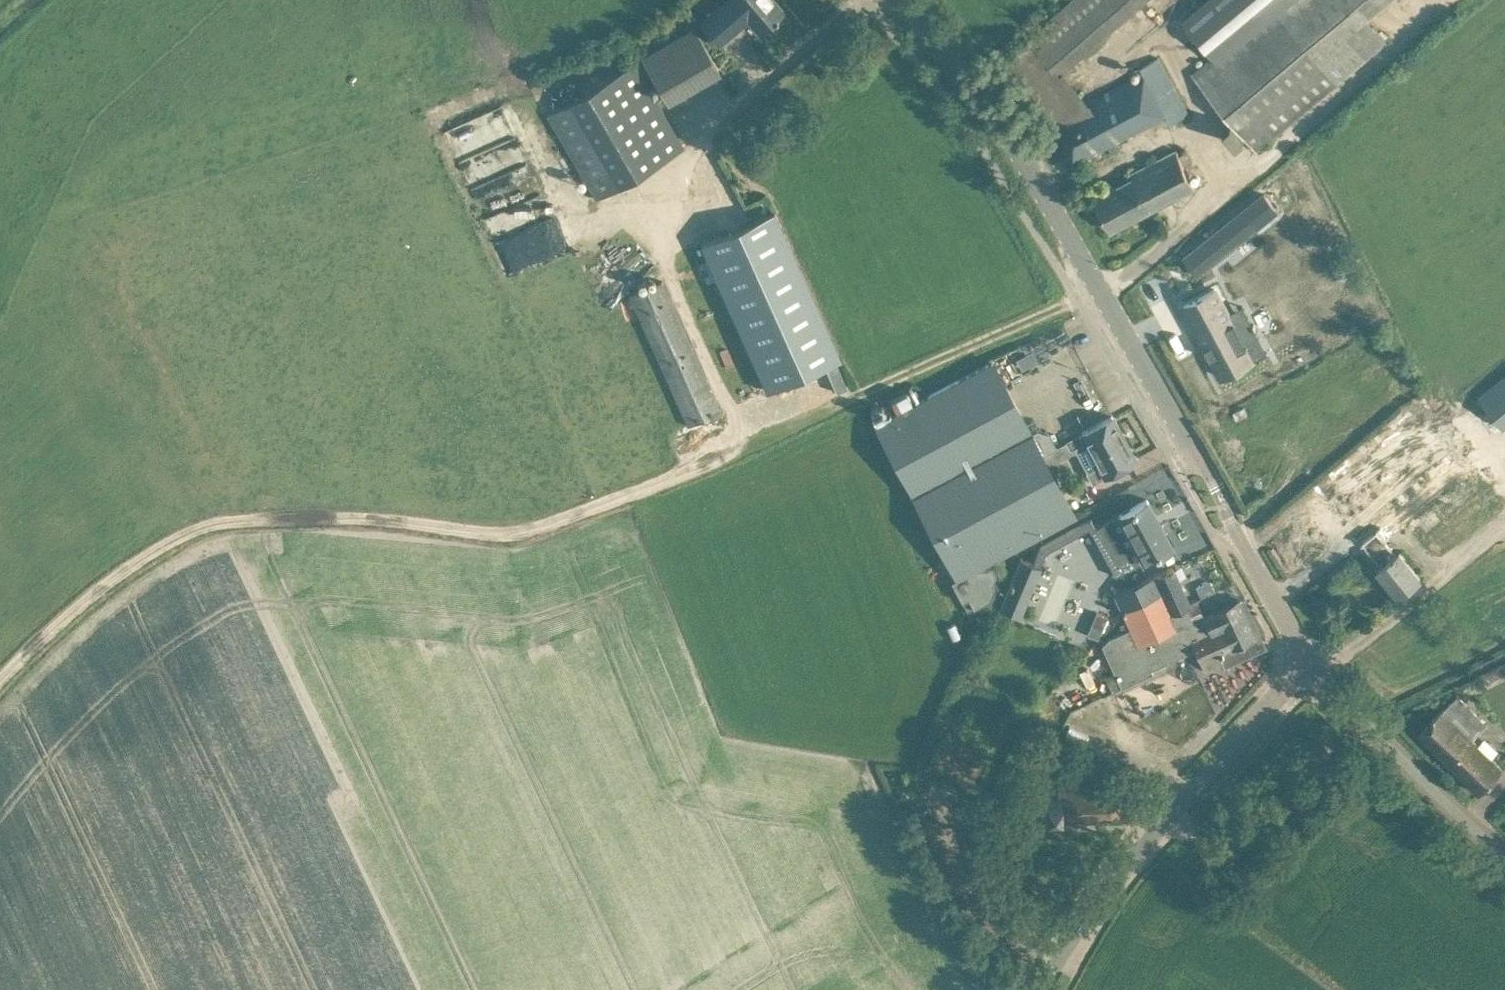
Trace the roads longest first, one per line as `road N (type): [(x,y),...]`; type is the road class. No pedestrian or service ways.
road 1 (track): [(0,689),(123,569),(170,539),(263,515),(509,527),(557,518),(720,461),(1099,286)]
road 2 (tertiary): [(1308,664),(1214,479),(1040,185),(1000,121),(902,0)]
road 3 (tertiary): [(1060,956),(1144,842),(1308,664)]
road 4 (tertiary): [(1504,857),(1308,664)]
road 5 (unclassified): [(1060,956),(996,908),(955,832)]

